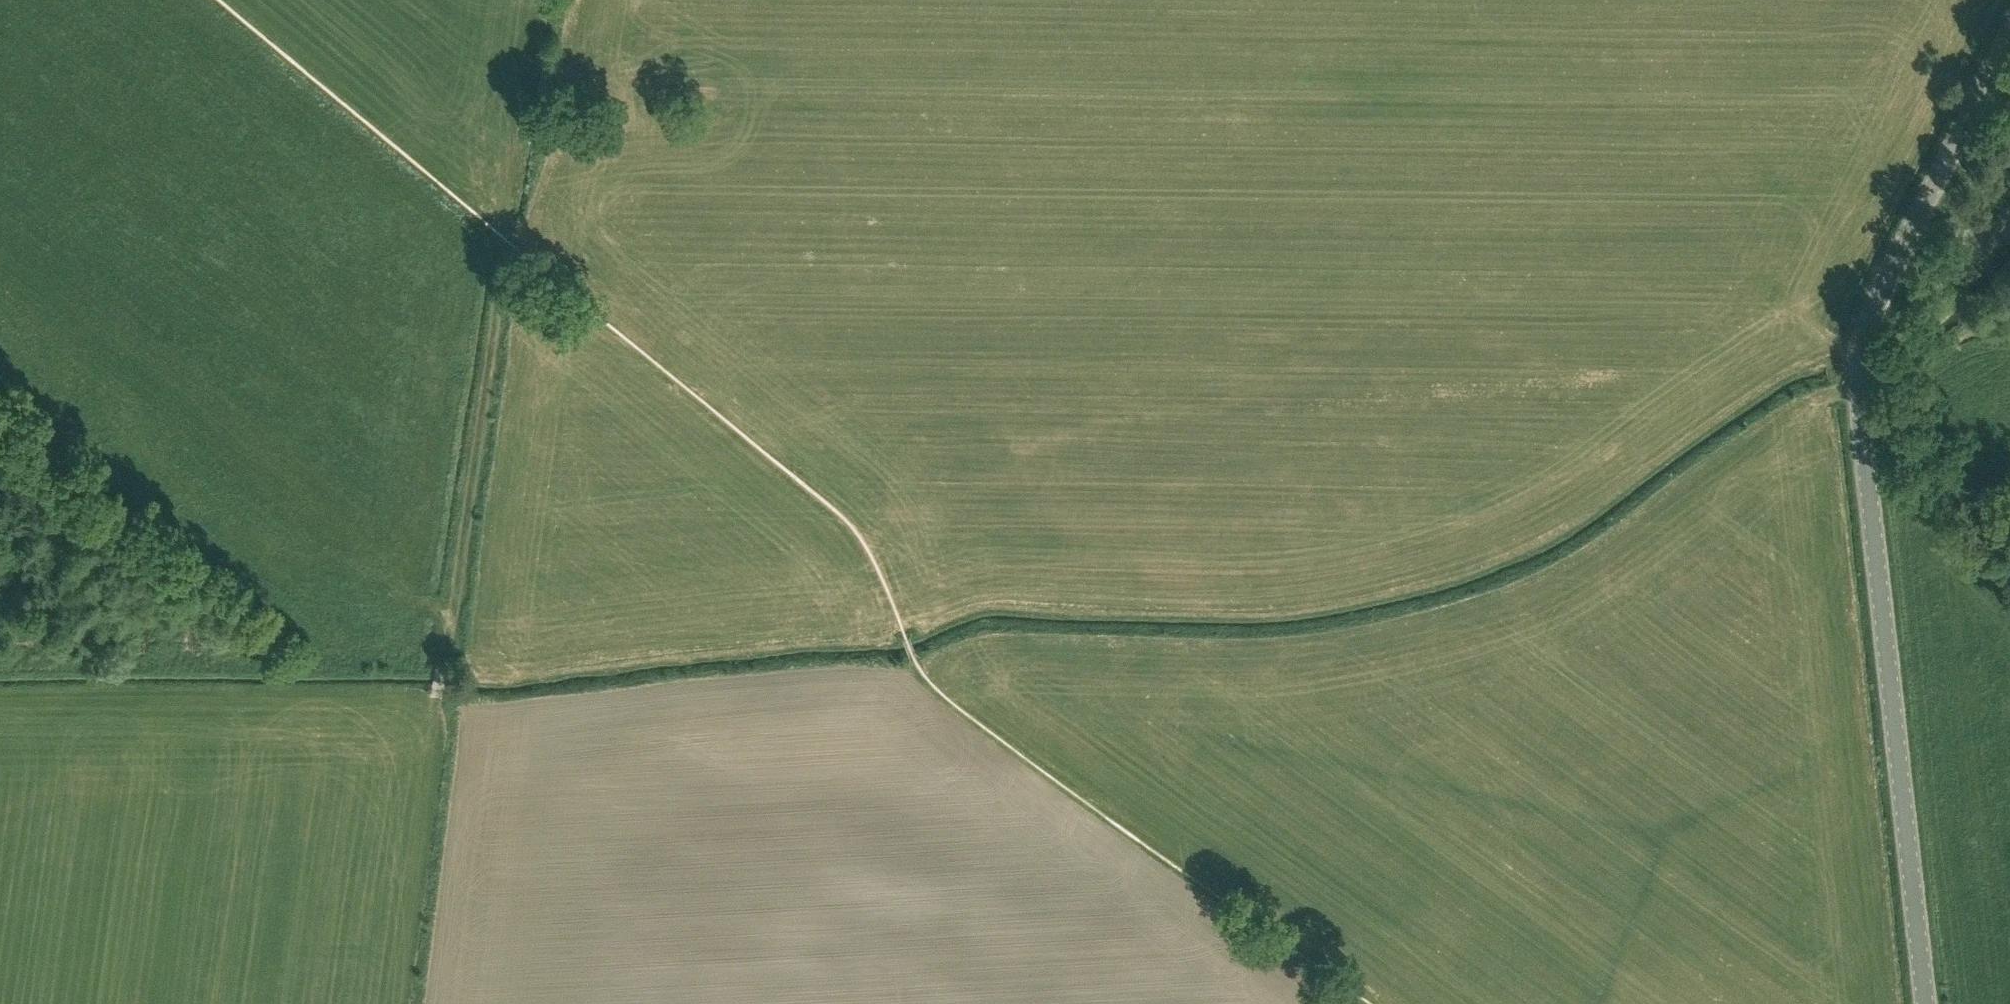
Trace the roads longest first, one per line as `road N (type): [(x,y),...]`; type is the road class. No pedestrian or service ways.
road 1 (tertiary): [(1926,1003),(1857,356),(1874,300),(2009,25)]

